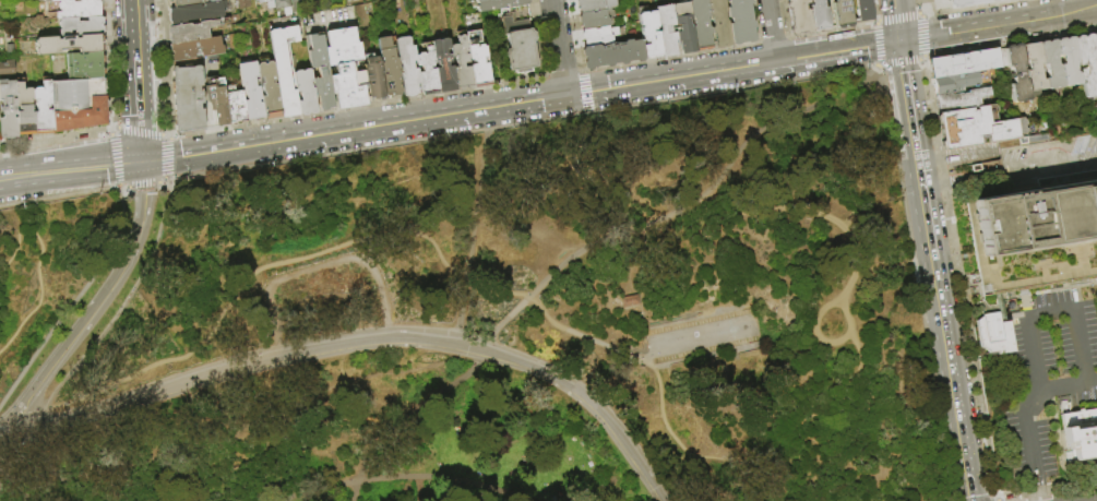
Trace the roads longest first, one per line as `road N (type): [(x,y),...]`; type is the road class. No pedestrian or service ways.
road 1 (secondary): [(916,158),(971,500)]
road 2 (tertiary): [(142,162),(144,208),(127,264),(15,419)]
road 3 (secondary): [(362,129),(592,92)]
road 4 (secondary): [(142,162),(362,129)]
road 5 (secondary): [(592,92),(776,62)]
road 6 (secondary): [(0,178),(142,162)]
road 7 (secondary): [(776,62),(899,43)]

